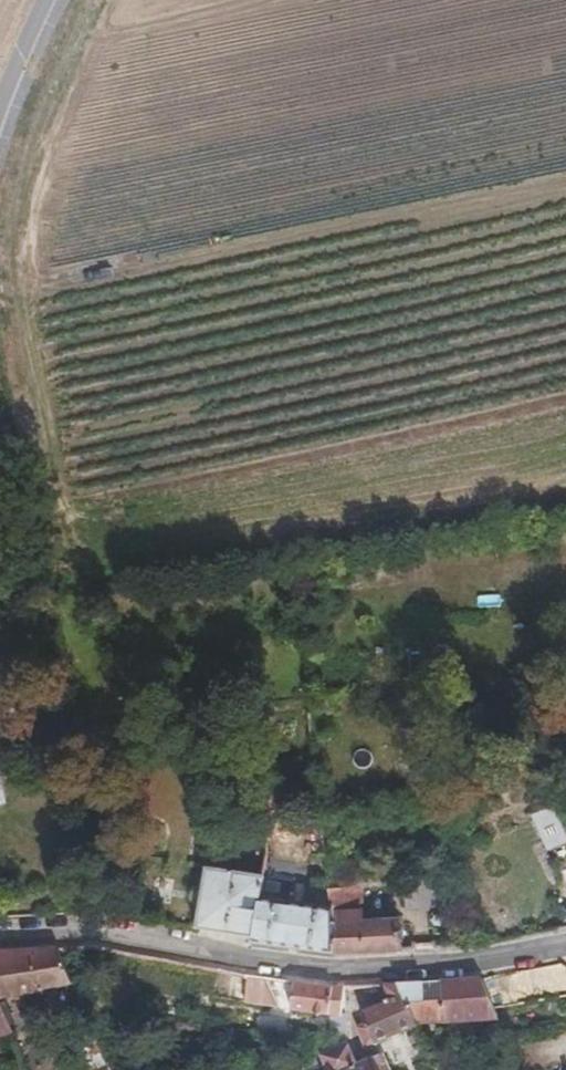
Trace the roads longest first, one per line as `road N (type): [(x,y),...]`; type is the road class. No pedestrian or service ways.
road 1 (residential): [(0,937),(133,938),(333,973),(475,966),(565,951)]
road 2 (residential): [(0,138),(44,0)]

